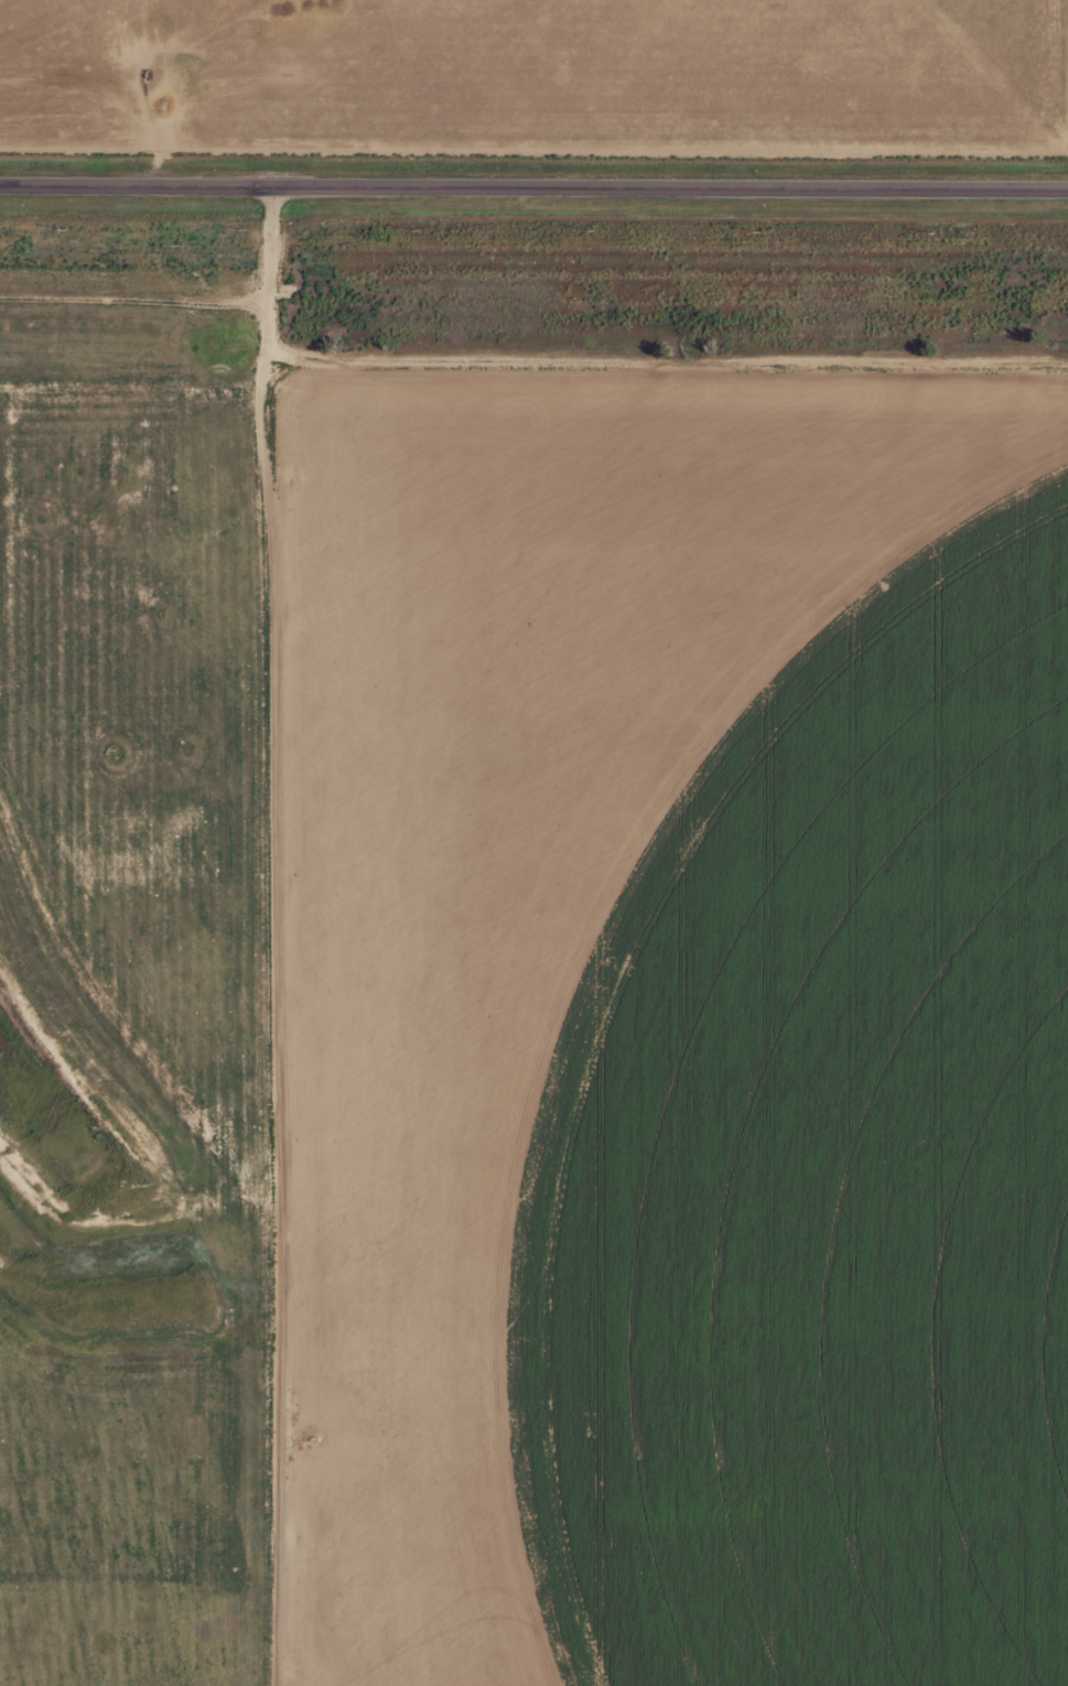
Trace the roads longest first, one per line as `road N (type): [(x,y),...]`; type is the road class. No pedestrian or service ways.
road 1 (secondary): [(0,184),(1067,189)]

